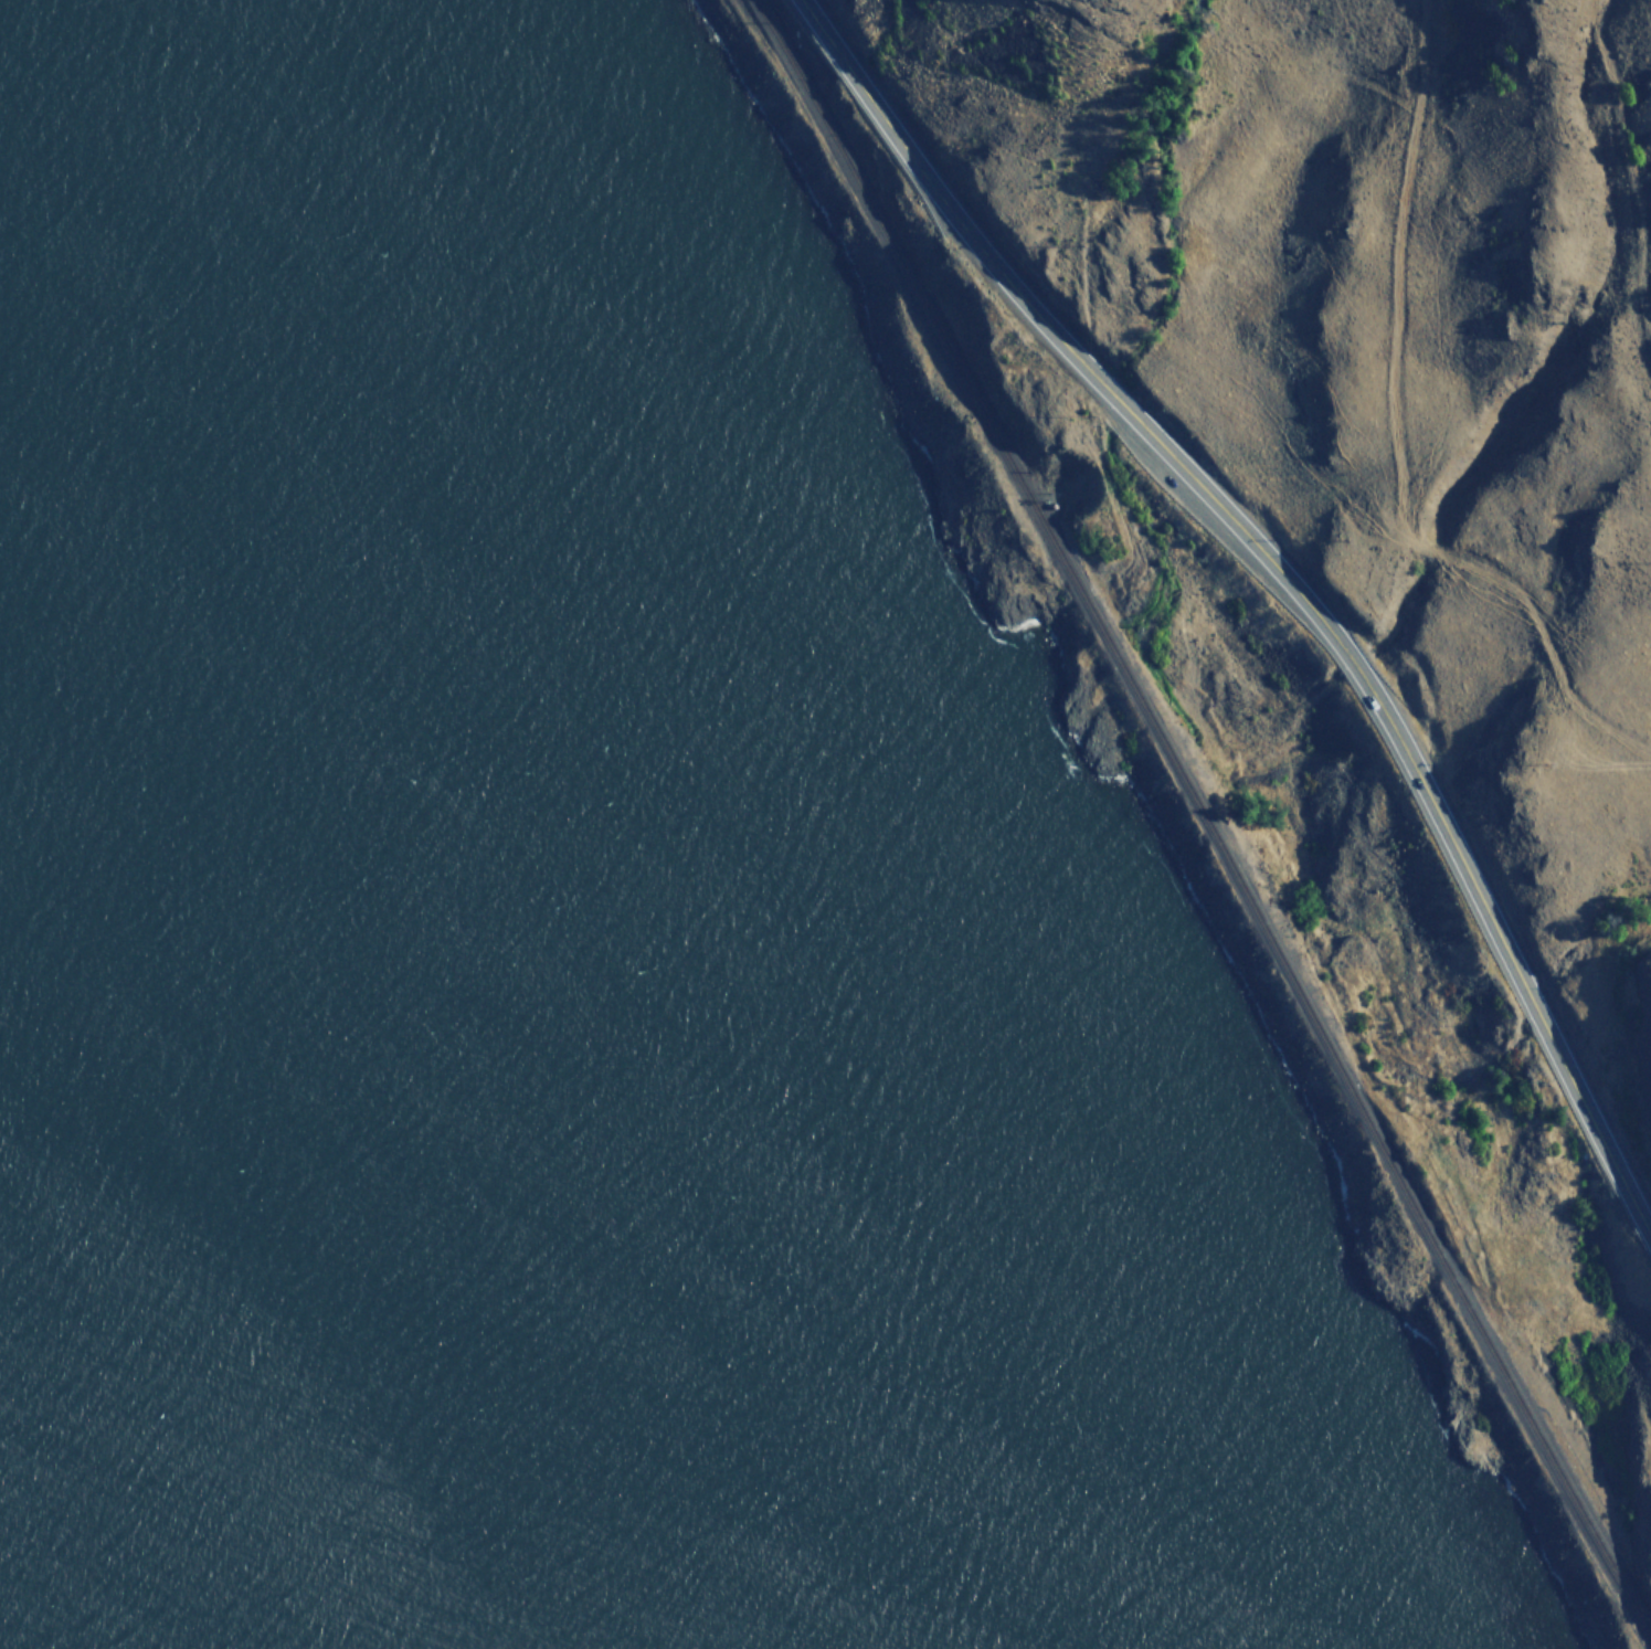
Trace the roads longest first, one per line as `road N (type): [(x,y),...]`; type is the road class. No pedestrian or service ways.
road 1 (primary): [(799,0),(999,275),(1305,596),(1420,767),(1650,1244)]

